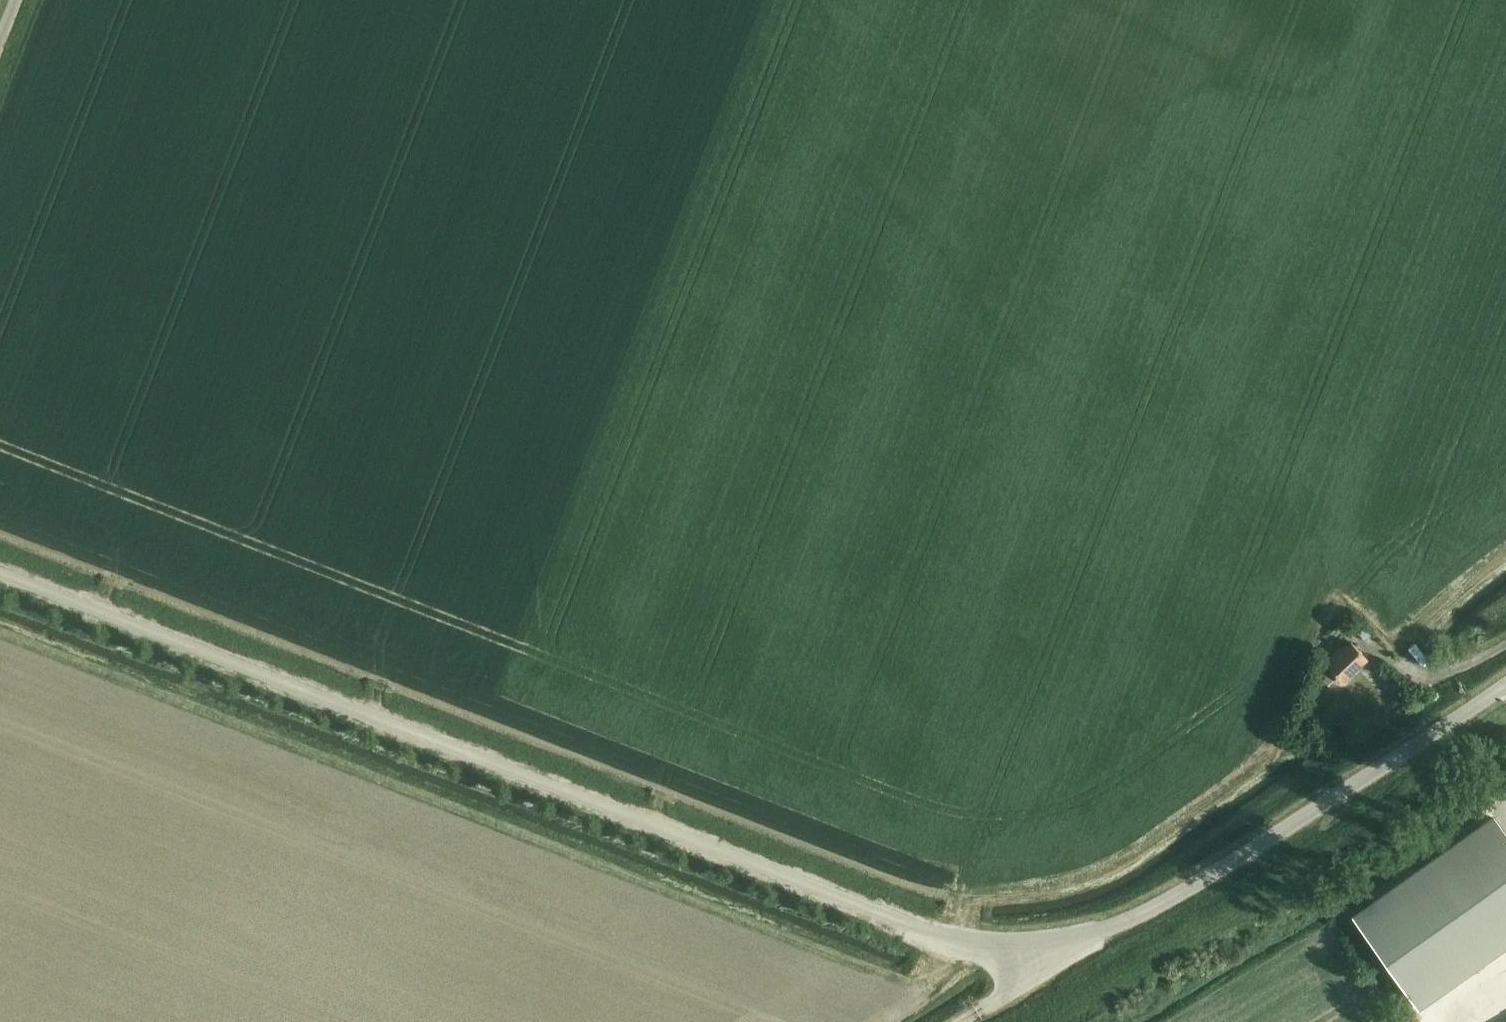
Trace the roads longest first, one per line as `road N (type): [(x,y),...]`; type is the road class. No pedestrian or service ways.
road 1 (tertiary): [(1029,953),(961,943),(0,576)]
road 2 (tertiary): [(1029,953),(1149,908),(1505,676)]

